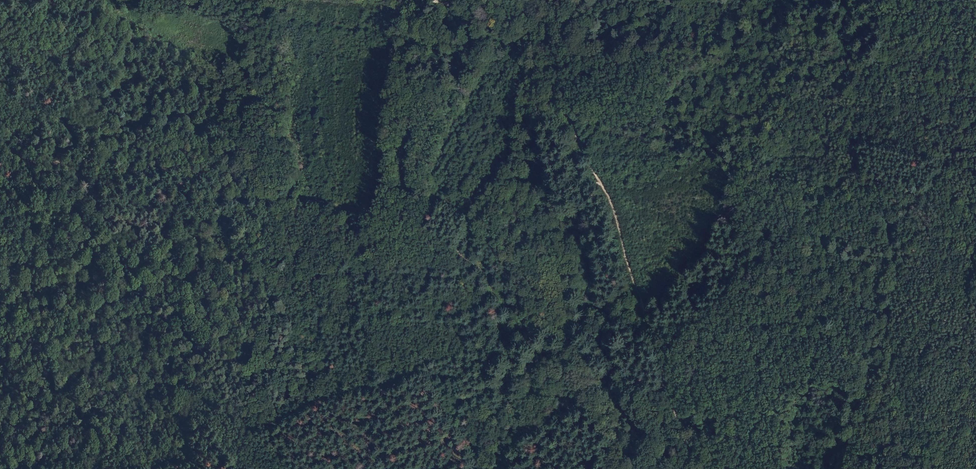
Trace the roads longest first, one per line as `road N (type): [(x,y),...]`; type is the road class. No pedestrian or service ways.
road 1 (track): [(0,138),(30,162),(60,163),(103,200),(124,205),(269,199),(353,207),(428,229),(460,249),(485,274),(497,323),(471,361),(399,388),(378,408),(371,432),(386,468)]
road 2 (track): [(829,468),(877,354),(894,265),(887,230),(851,170),(812,137),(763,120),(779,106),(789,0)]
road 3 (track): [(706,468),(669,391),(618,217),(546,73),(533,56),(450,4)]

